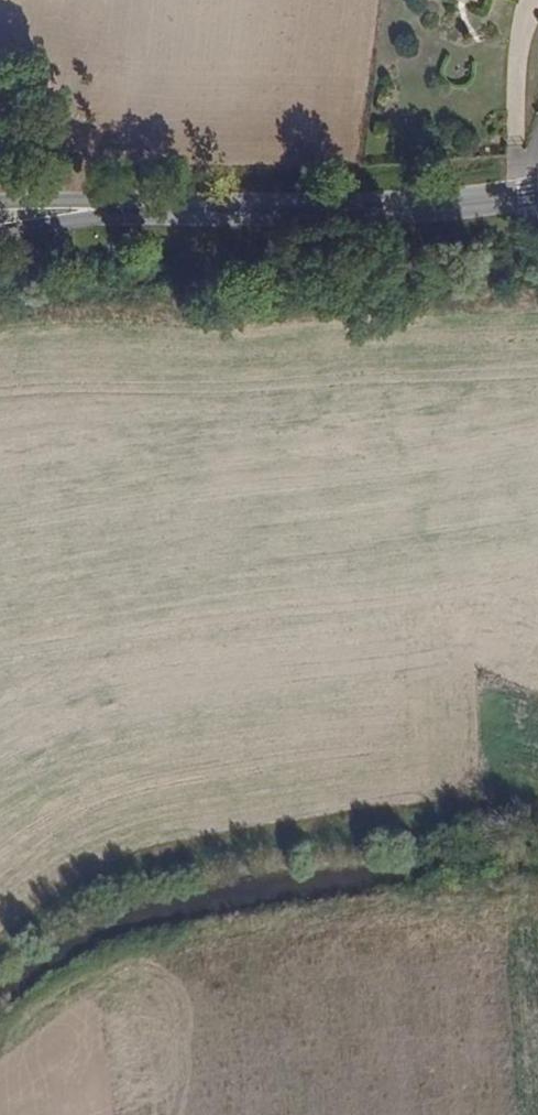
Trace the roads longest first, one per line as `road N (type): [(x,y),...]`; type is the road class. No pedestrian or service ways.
road 1 (tertiary): [(537,194),(320,213),(0,207)]

